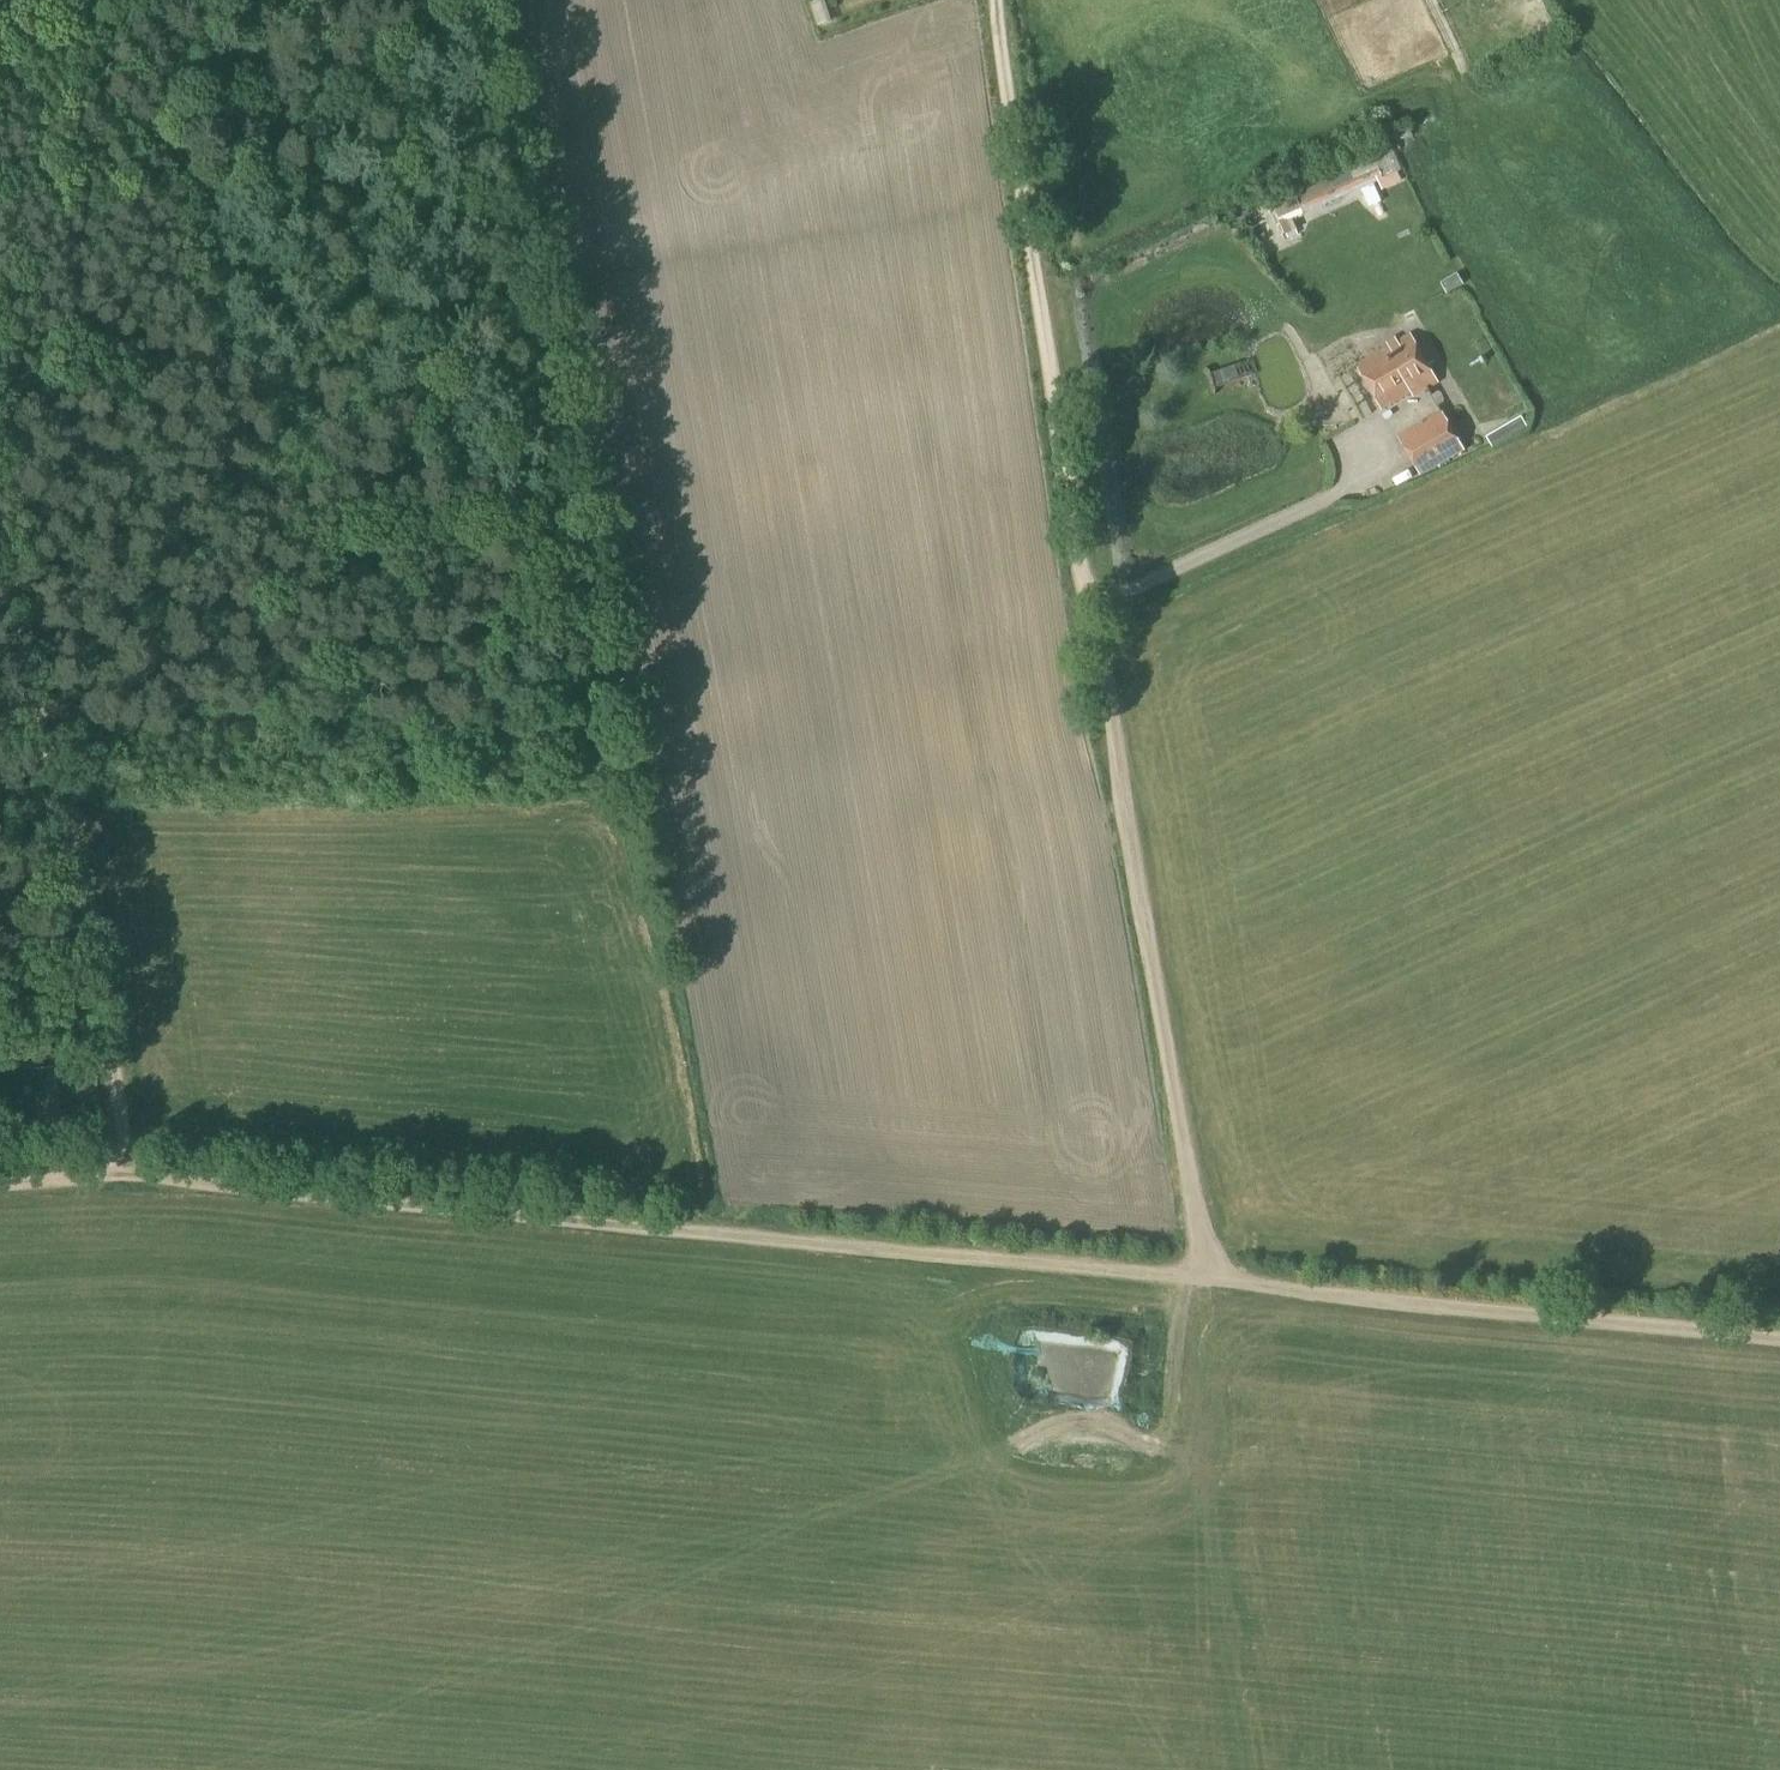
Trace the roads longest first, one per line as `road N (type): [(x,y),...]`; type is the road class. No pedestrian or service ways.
road 1 (track): [(120,1176),(1779,1348)]
road 2 (track): [(1197,1289),(1086,633),(998,0)]
road 3 (track): [(120,1176),(0,514)]
road 4 (track): [(0,1182),(120,1176)]

